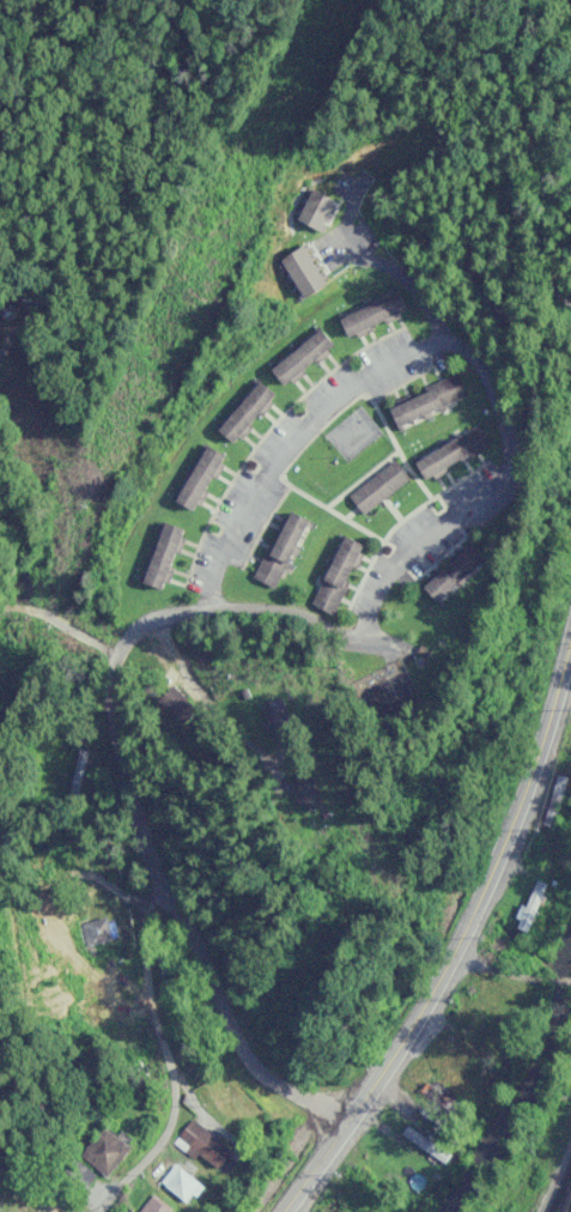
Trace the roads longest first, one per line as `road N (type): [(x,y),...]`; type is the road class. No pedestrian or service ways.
road 1 (residential): [(516,475),(397,570),(362,647),(290,618),(205,611),(271,466),(357,382),(403,353),(439,341),(462,343),(481,356),(516,475)]
road 2 (residential): [(205,611),(162,614),(113,668),(116,732),(136,812),(163,887),(253,1062),(356,1117)]
road 3 (primary): [(570,649),(523,808),(455,957),(292,1211)]
road 4 (residential): [(163,887),(141,915),(174,1063),(175,1121),(102,1211)]
road 5 (residential): [(570,289),(534,252),(493,240),(481,246),(476,265),(510,327),(536,408),(530,449),(516,475)]
road 6 (track): [(321,1105),(250,1211)]

